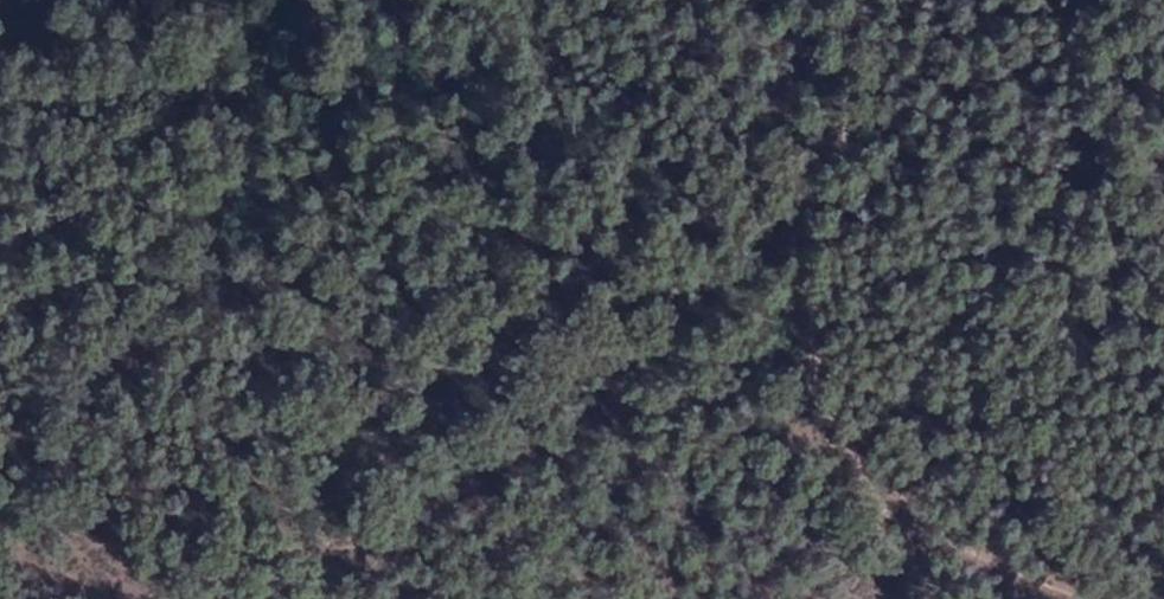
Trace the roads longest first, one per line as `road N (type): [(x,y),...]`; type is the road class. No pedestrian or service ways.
road 1 (unclassified): [(898,598),(1099,496),(1163,491)]

